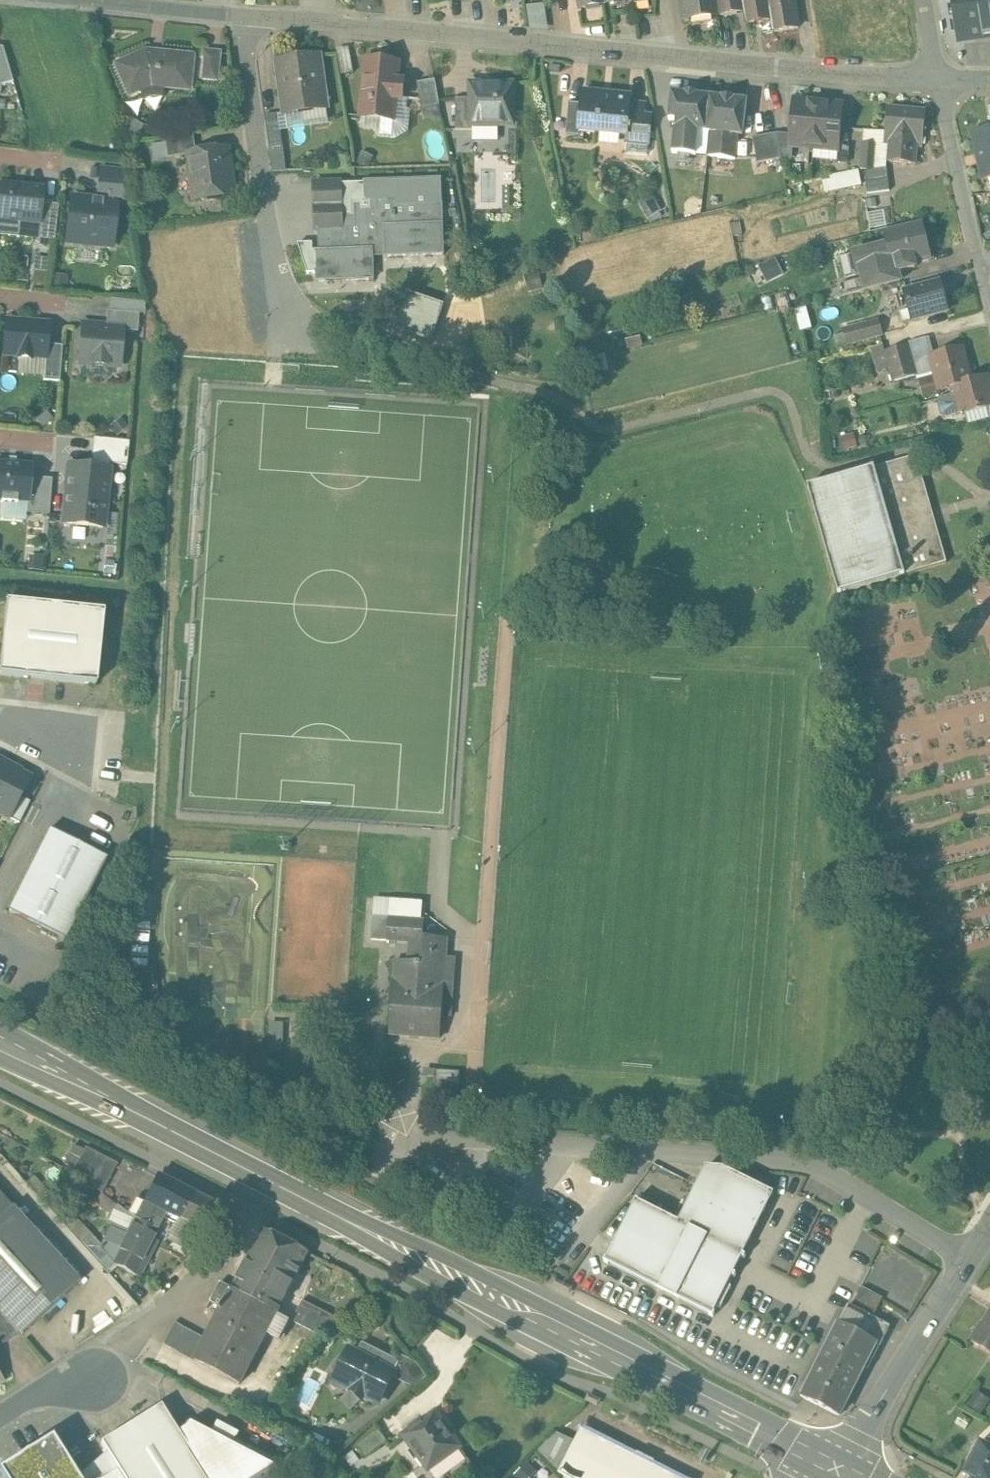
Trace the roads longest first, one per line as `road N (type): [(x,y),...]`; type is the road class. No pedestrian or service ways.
road 1 (primary): [(0,1047),(841,1463)]
road 2 (residential): [(241,16),(936,88)]
road 3 (residential): [(241,16),(286,336)]
road 4 (residential): [(989,1228),(841,1463)]
road 5 (residential): [(936,88),(989,290)]
road 6 (residential): [(92,0),(241,16)]

